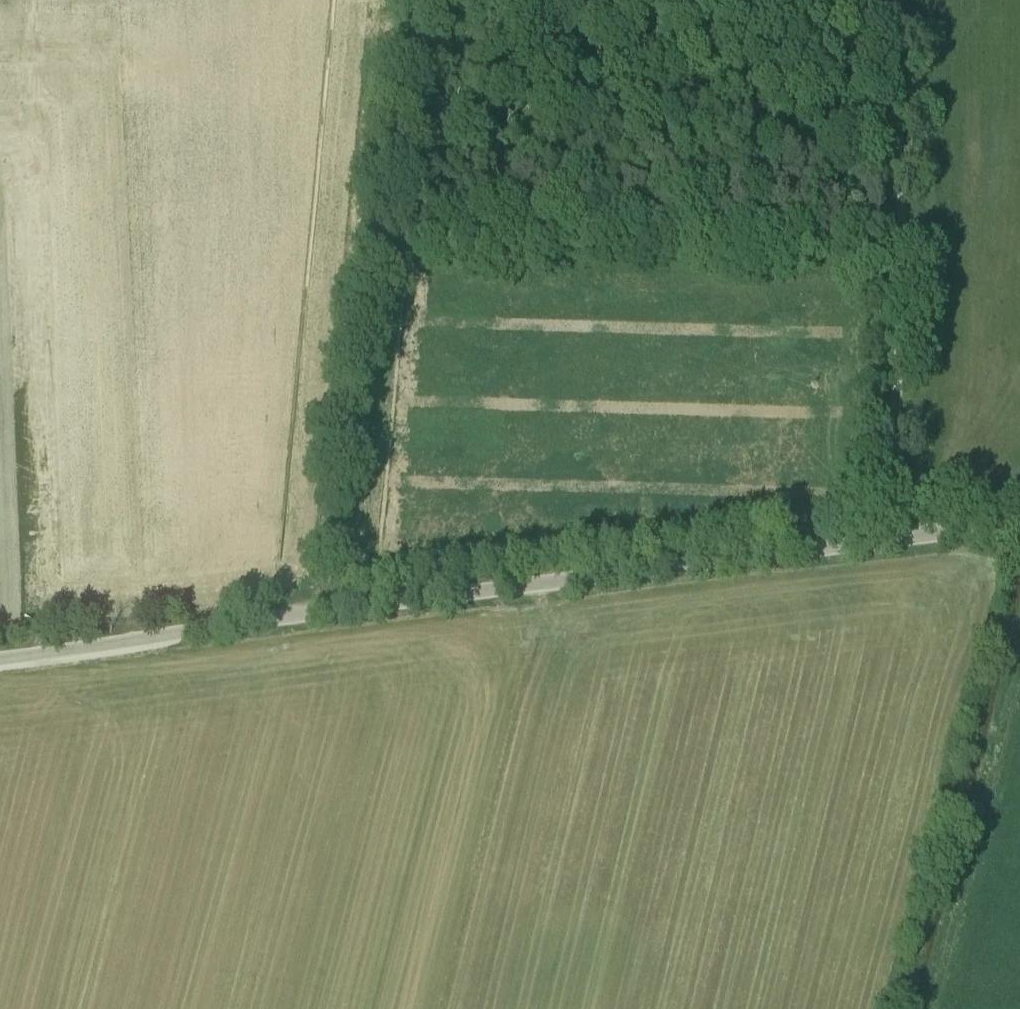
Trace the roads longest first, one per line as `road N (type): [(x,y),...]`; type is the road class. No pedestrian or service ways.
road 1 (unclassified): [(0,659),(1019,523)]
road 2 (track): [(903,0),(895,539)]

